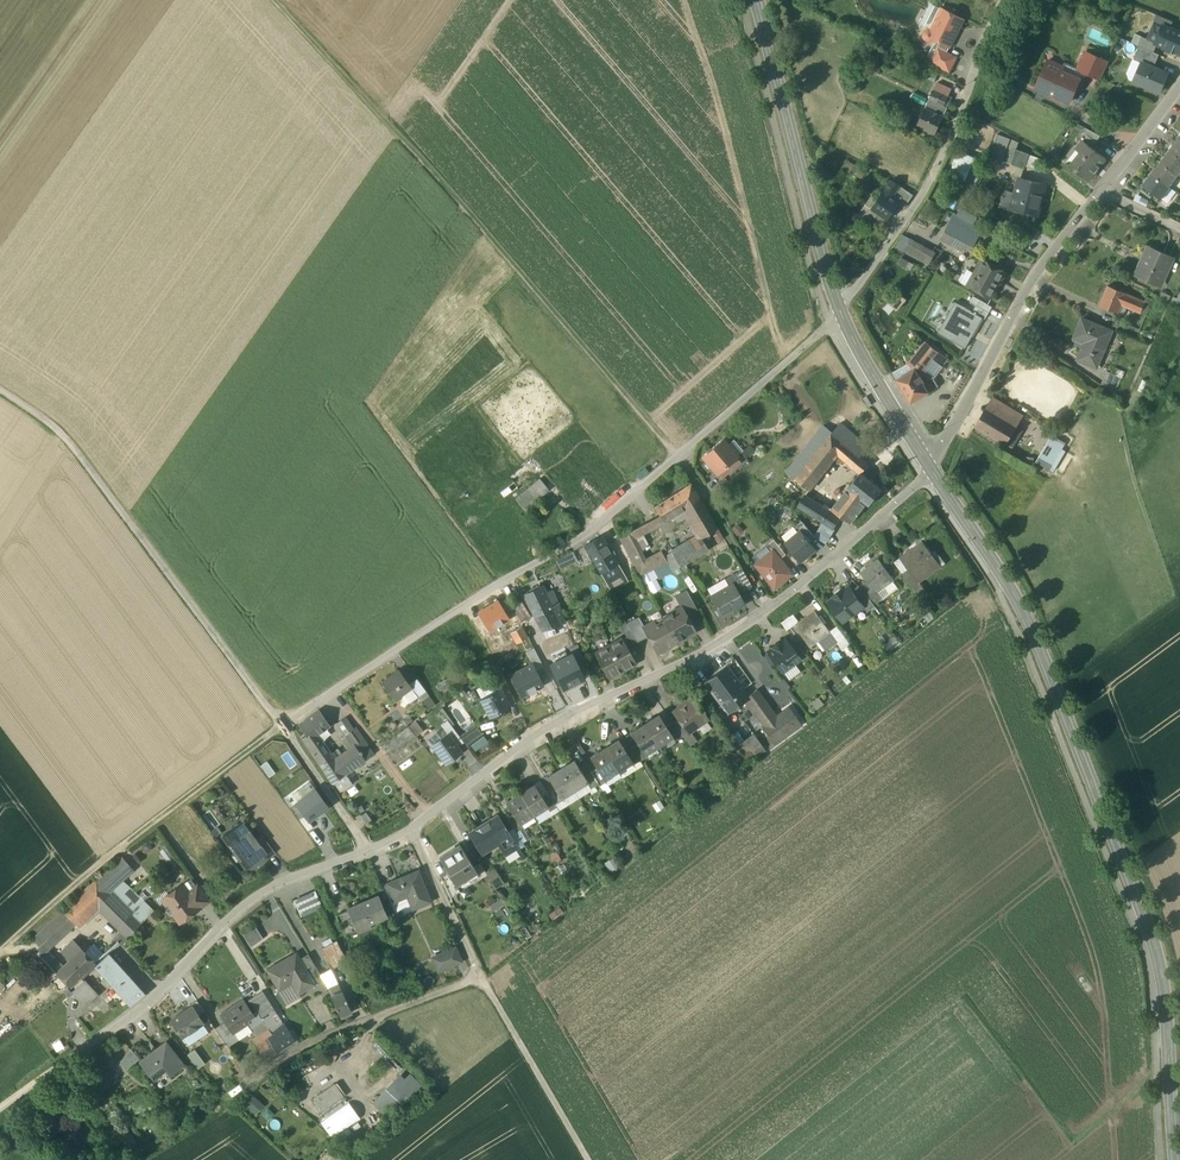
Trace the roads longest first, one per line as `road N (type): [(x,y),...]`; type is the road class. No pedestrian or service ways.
road 1 (residential): [(841,319),(582,537),(283,726),(373,851)]
road 2 (track): [(0,955),(86,876),(283,726),(61,430),(0,389)]
road 3 (secondary): [(1175,1159),(1162,977),(1152,939),(1031,627),(928,464)]
road 4 (residential): [(928,464),(925,476),(772,607),(490,761),(412,833)]
road 5 (track): [(273,0),(678,456)]
road 6 (residential): [(373,851),(283,883),(239,913),(155,1001),(0,1115)]
road 7 (residential): [(1179,86),(1033,280),(928,464)]
road 8 (residential): [(1004,0),(944,155),(841,319)]
road 9 (secondary): [(841,319),(757,0)]
road 10 (track): [(472,972),(583,1159)]
road 11 (track): [(772,607),(678,456)]
road 12 (secondary): [(928,464),(841,319)]
road 13 (residential): [(412,833),(472,972)]
road 14 (track): [(271,1068),(157,1152)]

